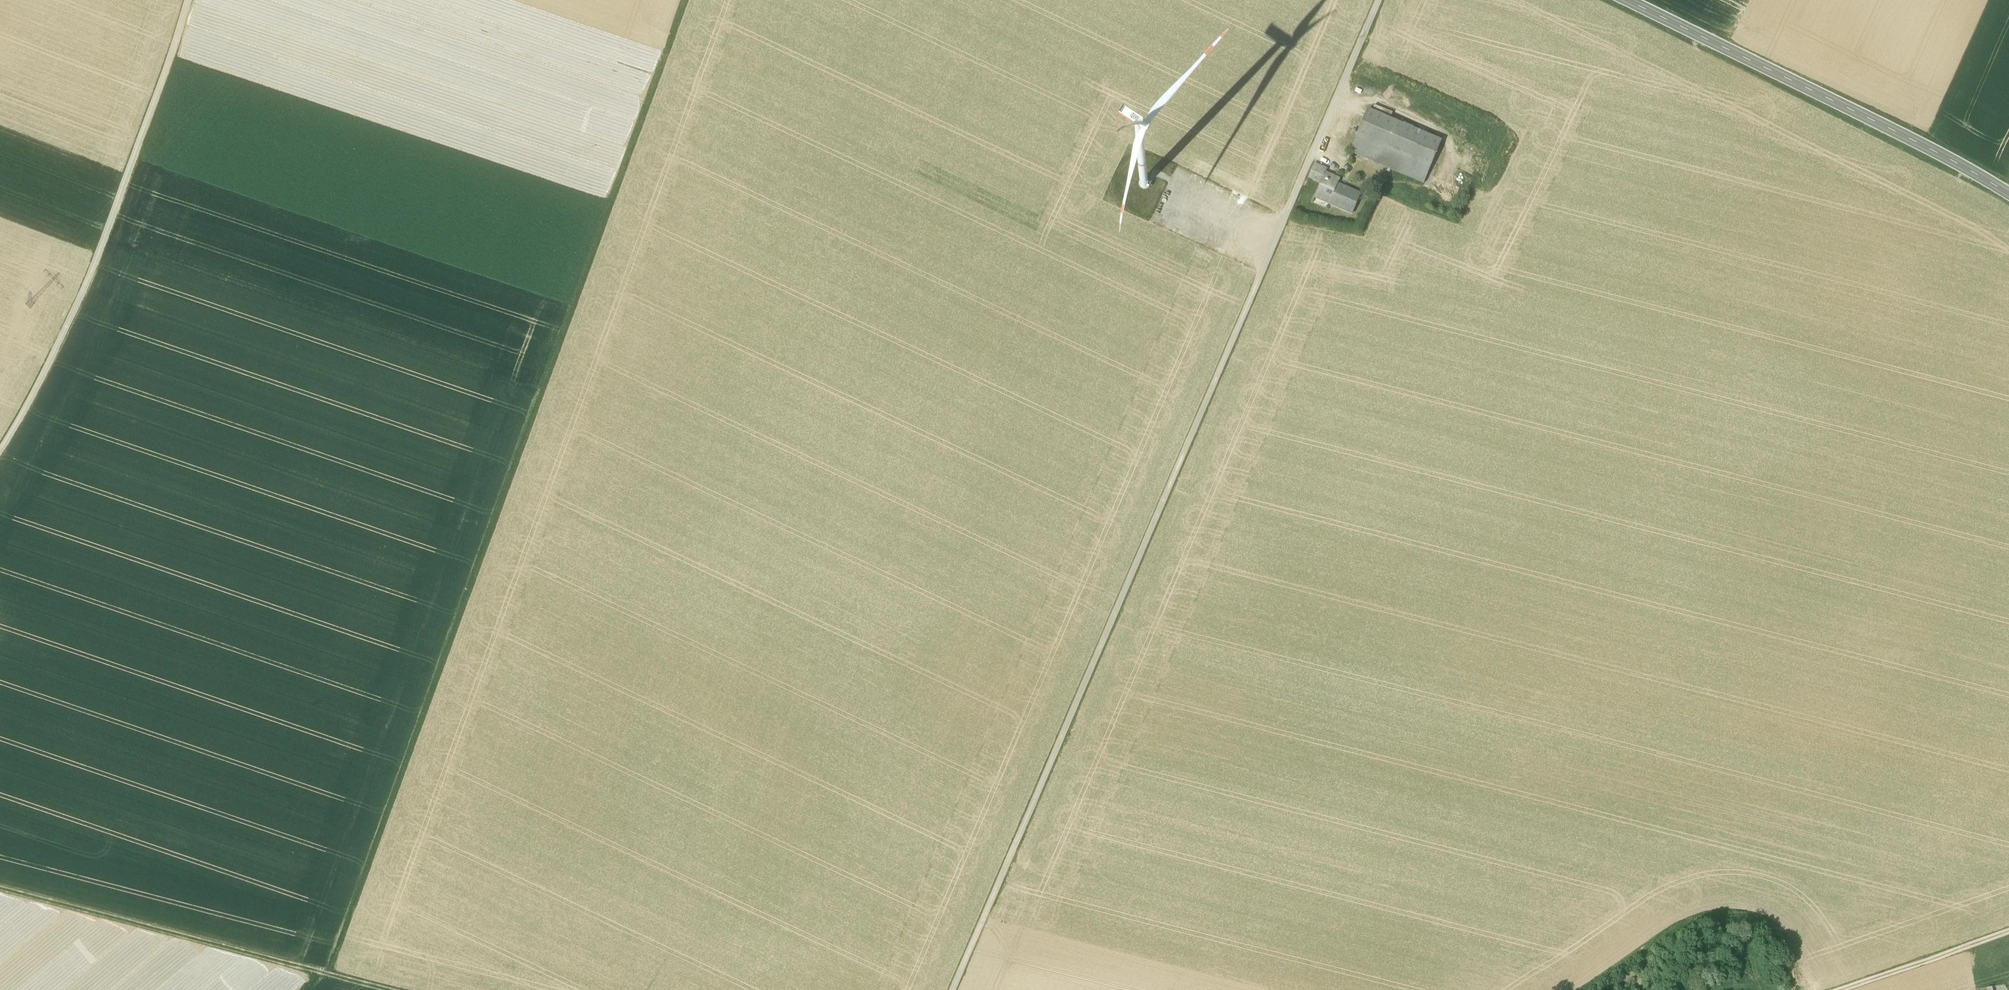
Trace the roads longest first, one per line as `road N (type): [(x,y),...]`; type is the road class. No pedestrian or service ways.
road 1 (track): [(684,0),(324,979)]
road 2 (track): [(1292,210),(953,989)]
road 3 (track): [(193,0),(68,347),(0,453)]
road 4 (secondary): [(2008,192),(1627,0)]
road 5 (track): [(365,989),(0,895)]
road 6 (track): [(1844,989),(2008,933)]

